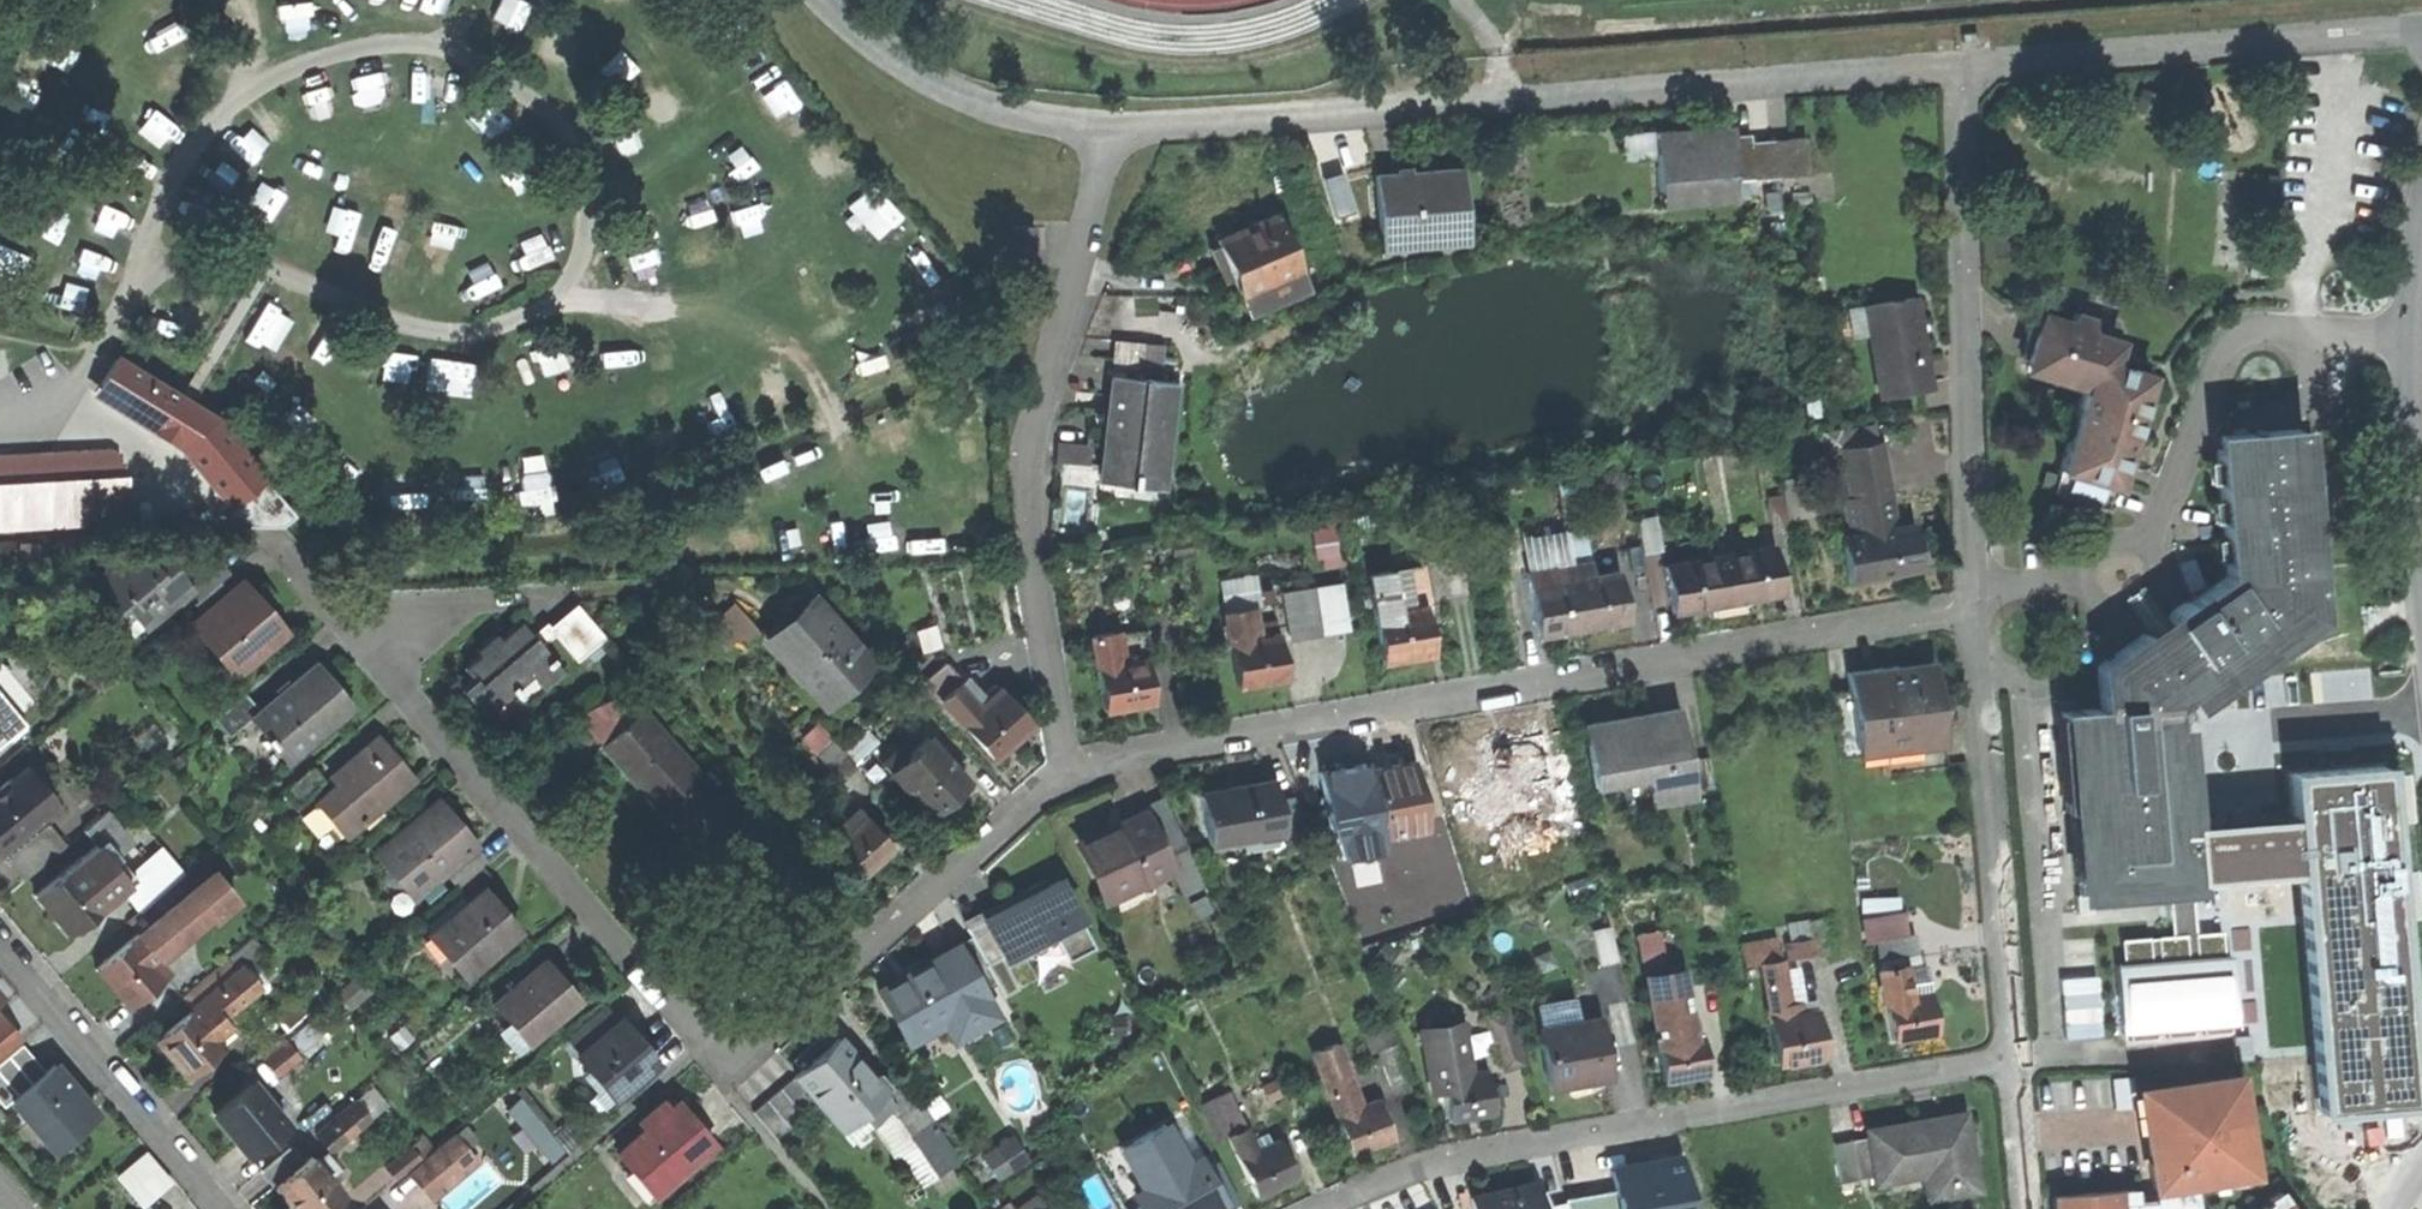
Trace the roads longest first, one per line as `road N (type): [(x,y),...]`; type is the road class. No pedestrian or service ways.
road 1 (residential): [(1060,766),(767,1033),(725,1049),(702,1041),(368,647)]
road 2 (residential): [(1976,594),(1192,731),(1060,766)]
road 3 (residential): [(1956,61),(1115,128)]
road 4 (residential): [(1308,1208),(1400,1173),(1492,1151),(2008,1050)]
road 5 (residential): [(1115,128),(1024,468),(1028,562),(1060,766)]
road 6 (residential): [(2405,335),(2271,320),(2235,334),(2140,531),(2122,550),(2084,573),(1976,594)]
road 7 (residential): [(1956,61),(1976,594)]
road 8 (residential): [(2421,27),(1956,61)]
road 9 (residential): [(1976,594),(2008,1050)]
road 10 (residential): [(228,1208),(0,937)]
road 11 (residential): [(1115,128),(993,106),(920,68),(835,0)]
road 12 (residential): [(368,647),(451,604),(579,594)]
road 13 (residential): [(2008,1050),(2027,1208)]
road 14 (residential): [(368,647),(275,537)]
road 15 (residential): [(2421,205),(2405,335)]

